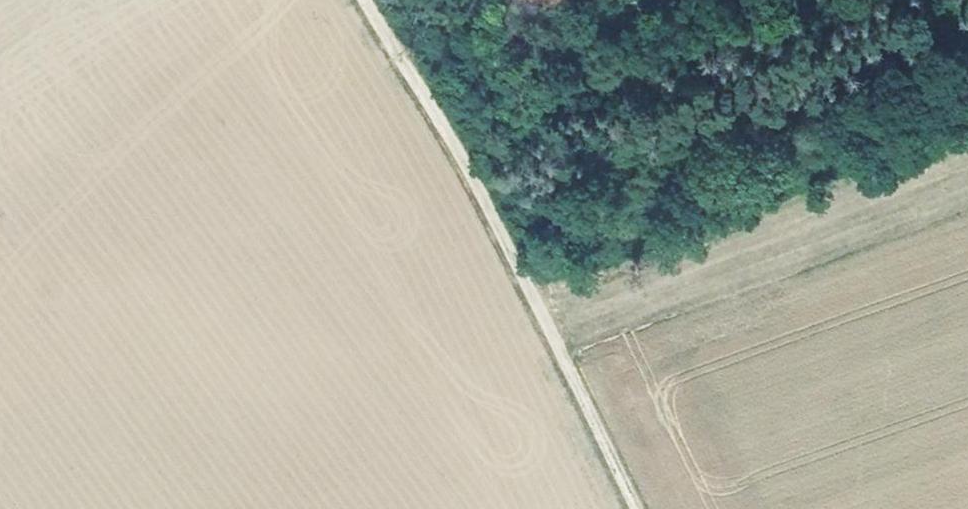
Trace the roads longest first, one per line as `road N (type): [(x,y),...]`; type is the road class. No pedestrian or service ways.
road 1 (track): [(370,0),(417,71),(633,508)]

